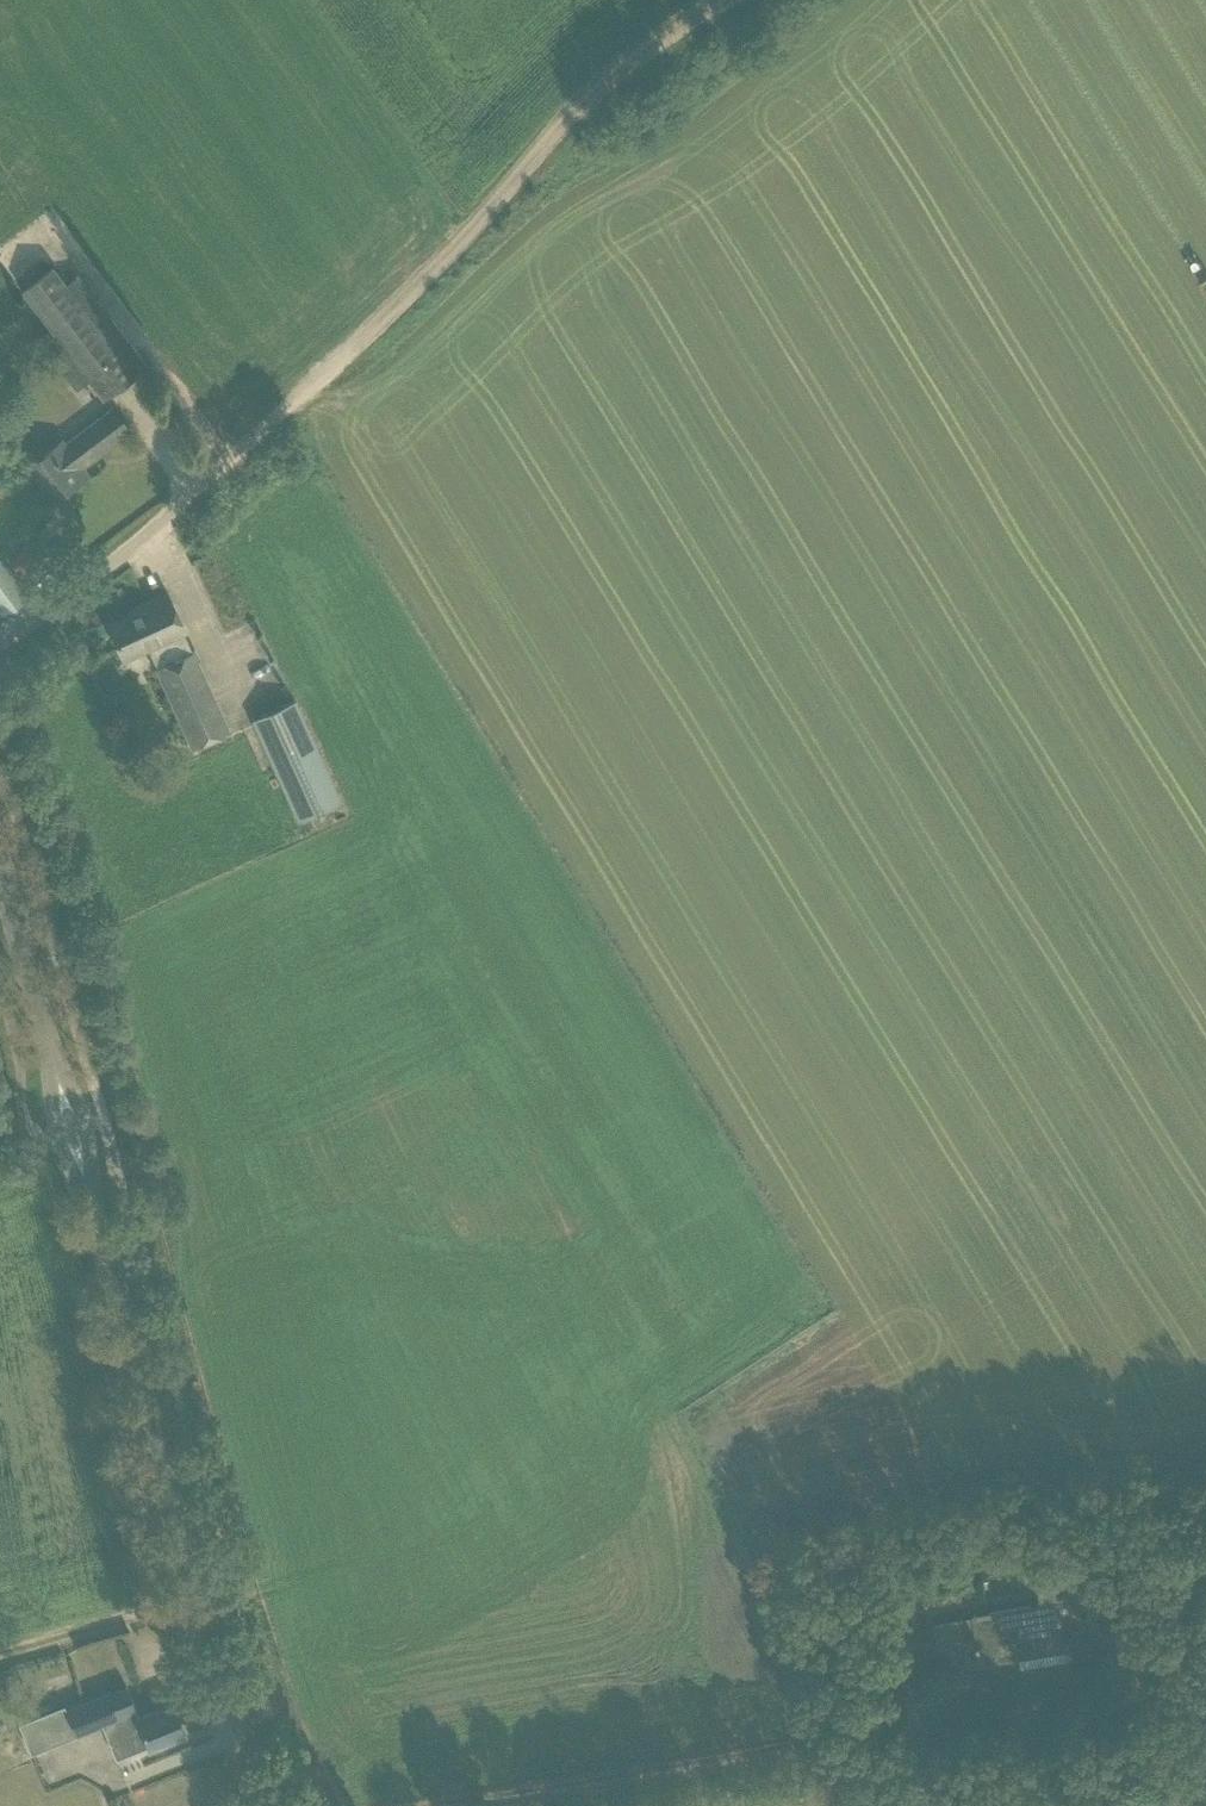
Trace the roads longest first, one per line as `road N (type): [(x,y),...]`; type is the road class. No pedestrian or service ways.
road 1 (track): [(723,0),(567,110),(403,295),(236,456)]
road 2 (tertiary): [(277,1805),(197,1598),(84,1181)]
road 3 (unclassified): [(0,635),(236,456)]
road 4 (tertiary): [(55,1070),(0,862)]
road 5 (track): [(0,1651),(197,1598)]

